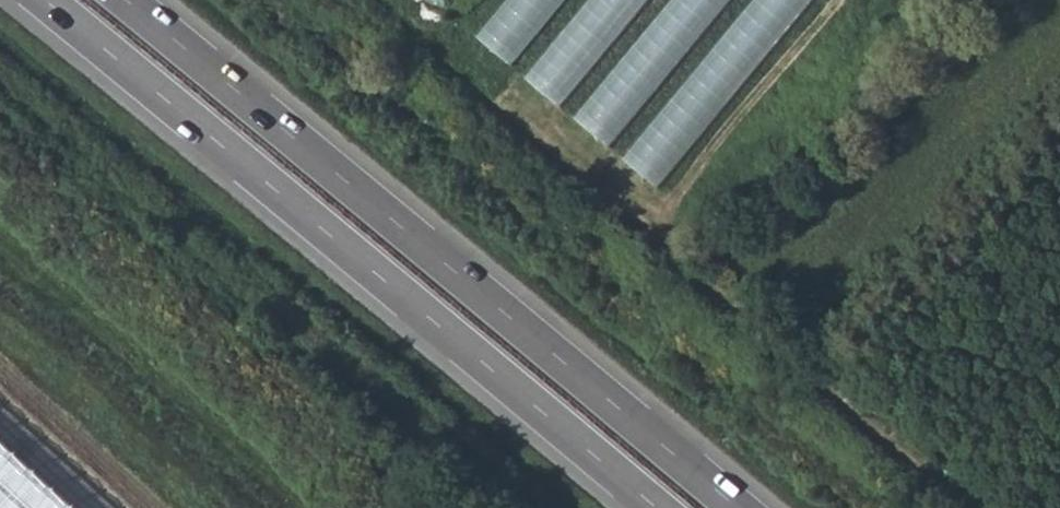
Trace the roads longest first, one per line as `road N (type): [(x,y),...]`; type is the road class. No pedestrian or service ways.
road 1 (trunk): [(738,507),(126,0)]
road 2 (trunk): [(45,0),(657,507)]

